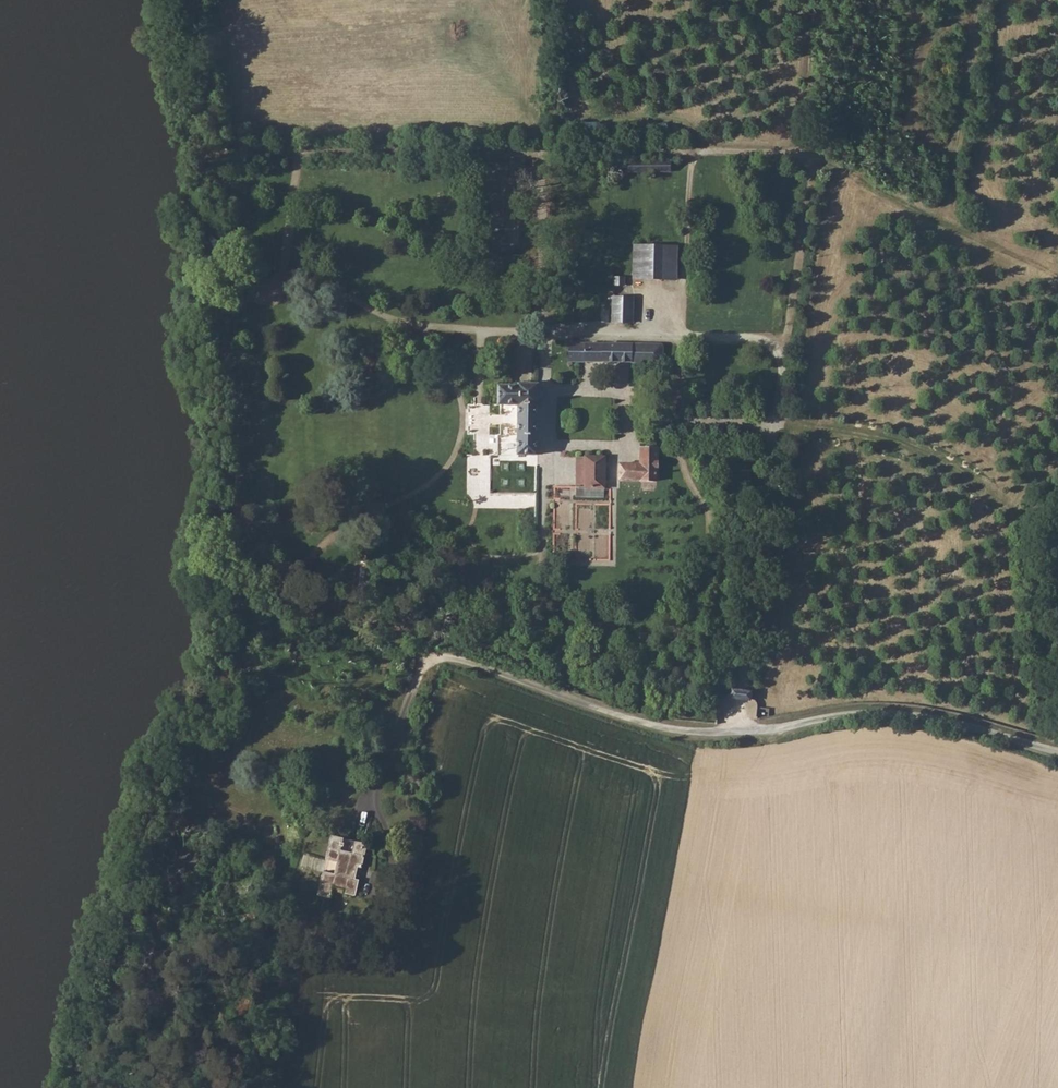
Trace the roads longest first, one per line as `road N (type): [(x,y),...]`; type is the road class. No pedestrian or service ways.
road 1 (track): [(776,426),(817,173),(792,152),(264,151)]
road 2 (unclassified): [(417,680),(426,666),(450,658),(647,726),(705,735),(861,711),(959,724),(1057,751)]
road 3 (track): [(300,151),(287,263),(370,311),(402,322),(546,334),(785,342)]
road 4 (track): [(671,423),(878,440),(935,461),(1029,521),(1054,750)]
road 5 (track): [(426,666),(235,617)]
road 6 (track): [(792,152),(816,84),(825,0)]

